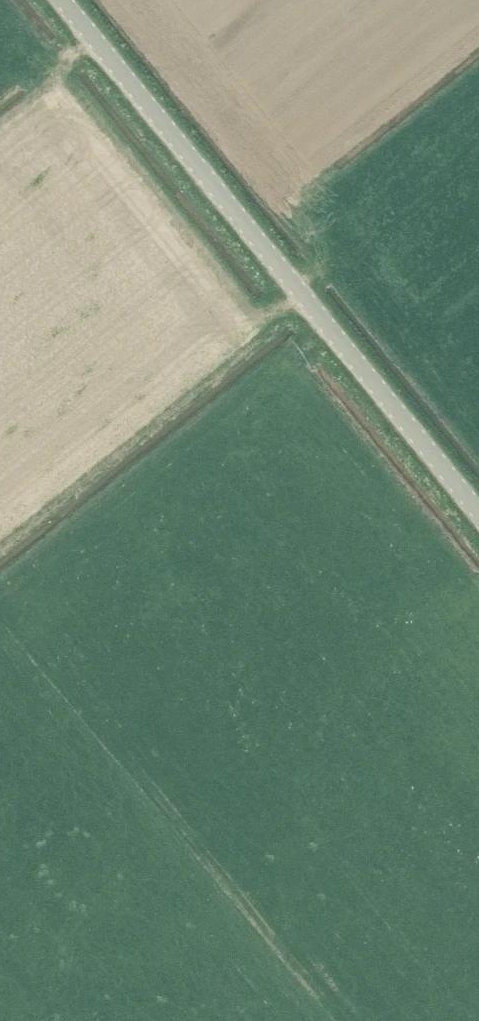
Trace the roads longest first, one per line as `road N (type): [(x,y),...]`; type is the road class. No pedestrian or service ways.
road 1 (unclassified): [(478,510),(64,0)]

